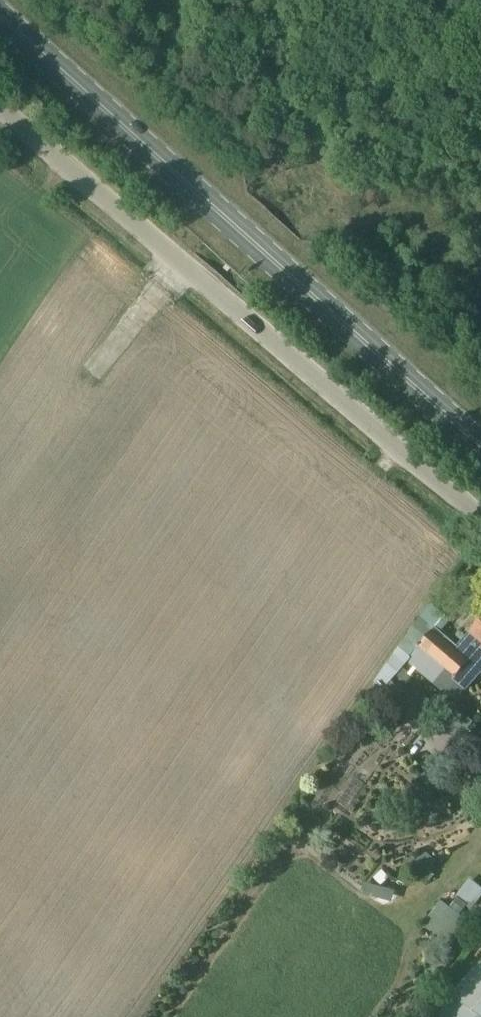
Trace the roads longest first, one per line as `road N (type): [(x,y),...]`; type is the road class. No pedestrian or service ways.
road 1 (primary): [(480,445),(0,15)]
road 2 (unclassified): [(480,514),(0,109)]

